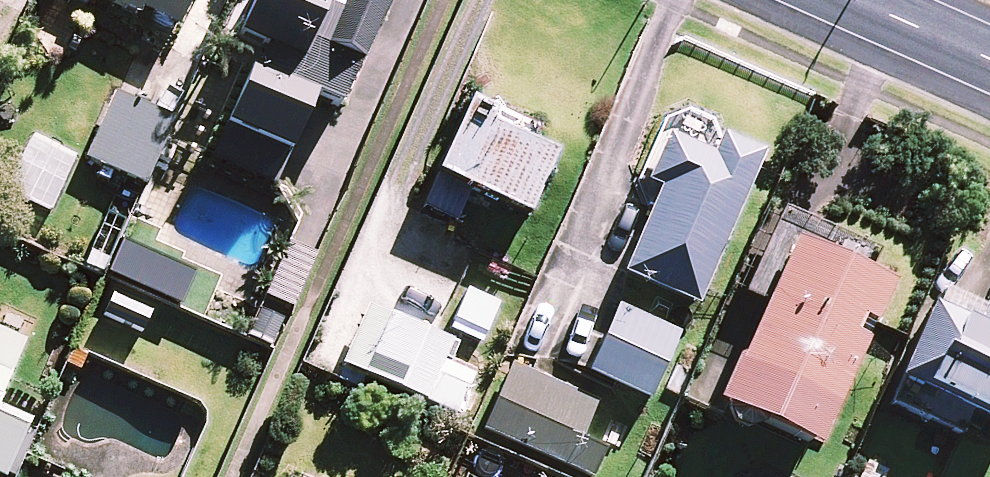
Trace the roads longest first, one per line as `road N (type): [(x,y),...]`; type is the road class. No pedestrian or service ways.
road 1 (secondary): [(850,0),(989,62)]

